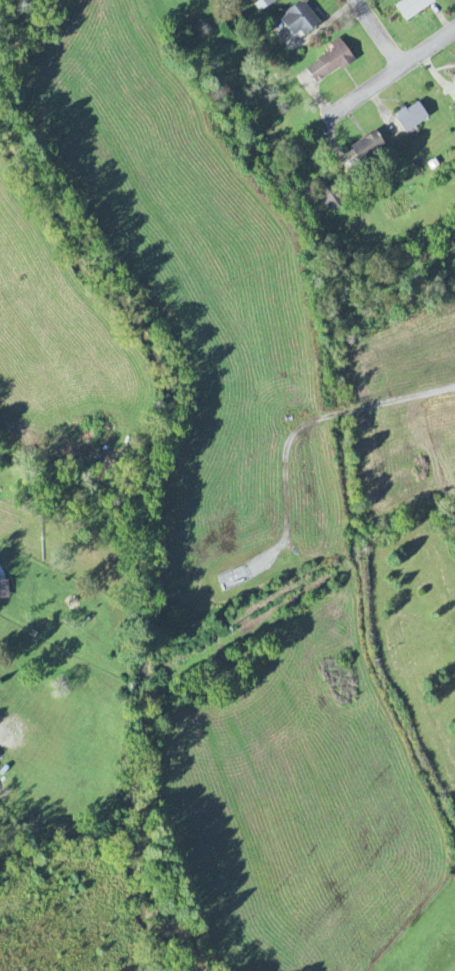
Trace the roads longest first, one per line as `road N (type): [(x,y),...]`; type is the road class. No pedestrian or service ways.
road 1 (residential): [(454,30),(321,121)]

